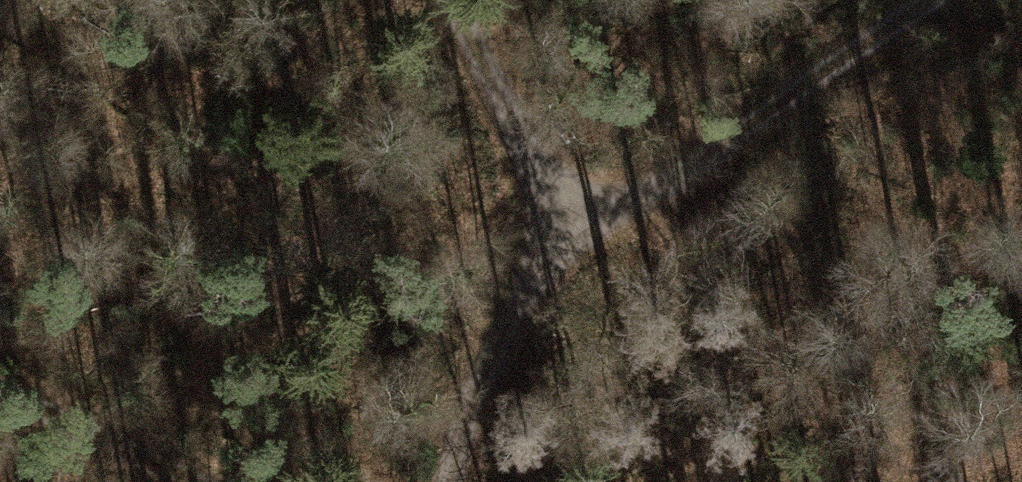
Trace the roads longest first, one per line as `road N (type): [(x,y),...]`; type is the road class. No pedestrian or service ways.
road 1 (track): [(446,481),(493,343),(583,221),(921,0)]
road 2 (track): [(457,0),(583,221)]
road 3 (track): [(188,481),(0,393)]

